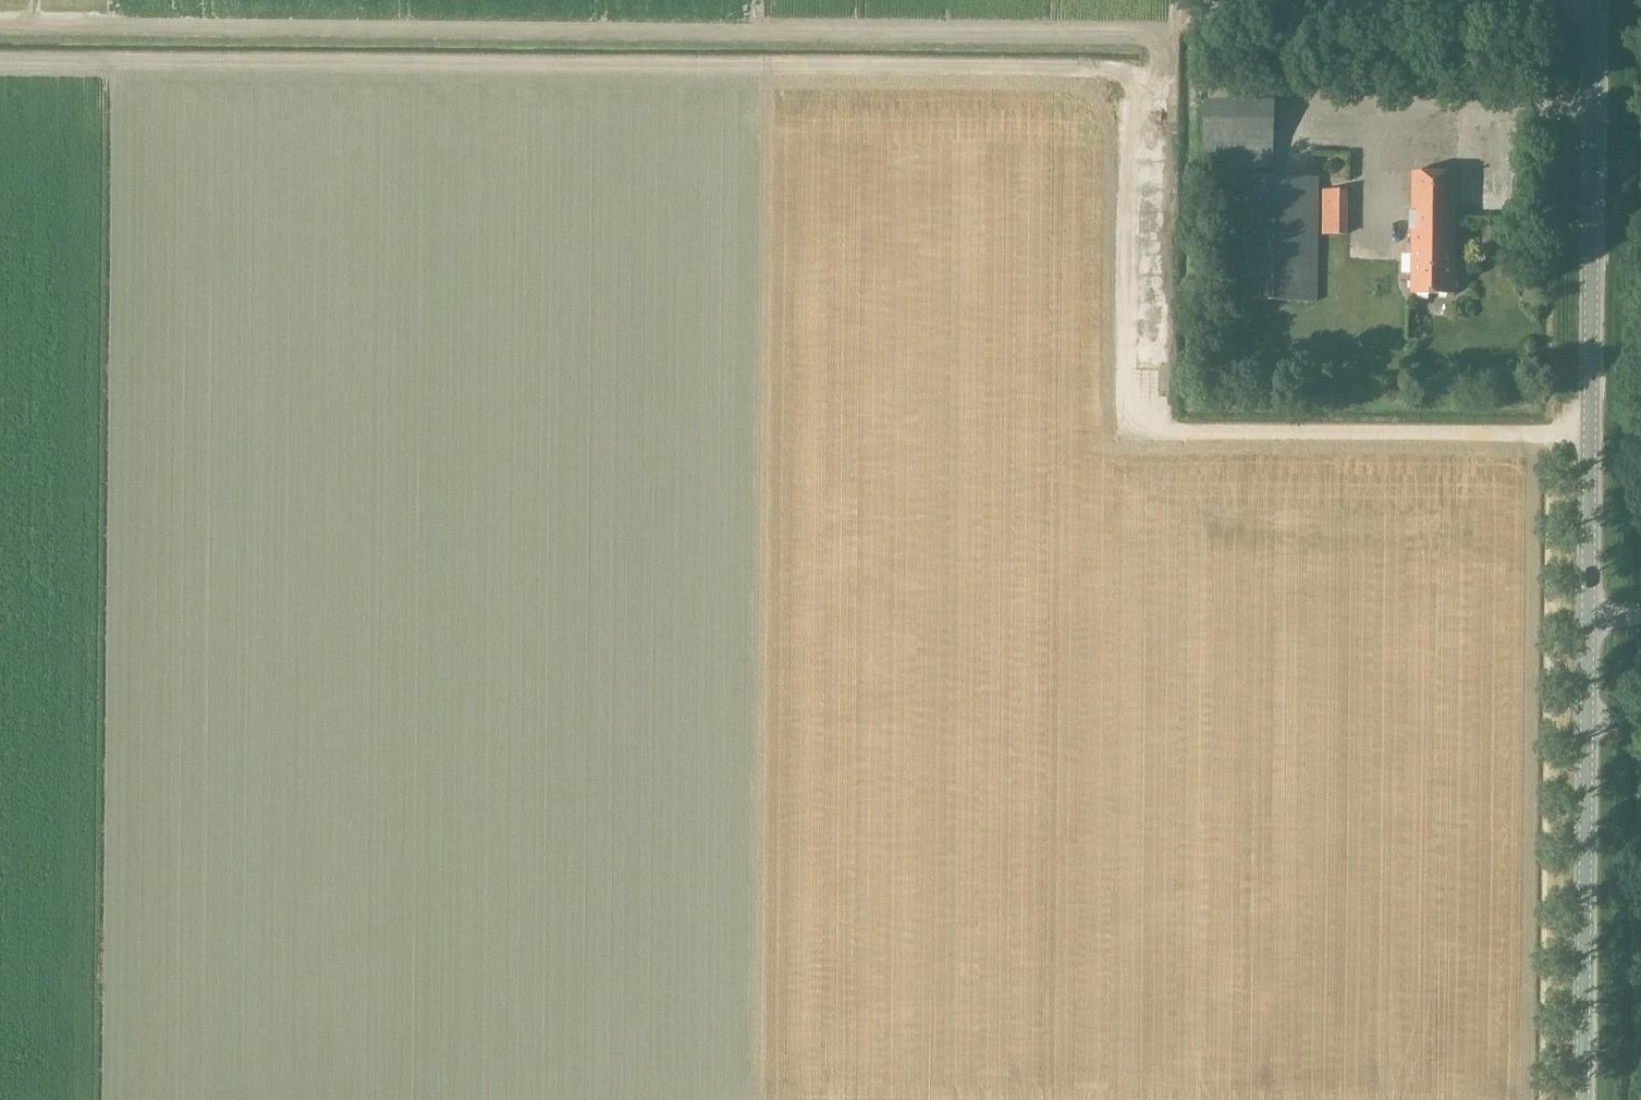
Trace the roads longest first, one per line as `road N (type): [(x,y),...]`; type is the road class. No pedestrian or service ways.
road 1 (unclassified): [(1582,1099),(1594,0)]

